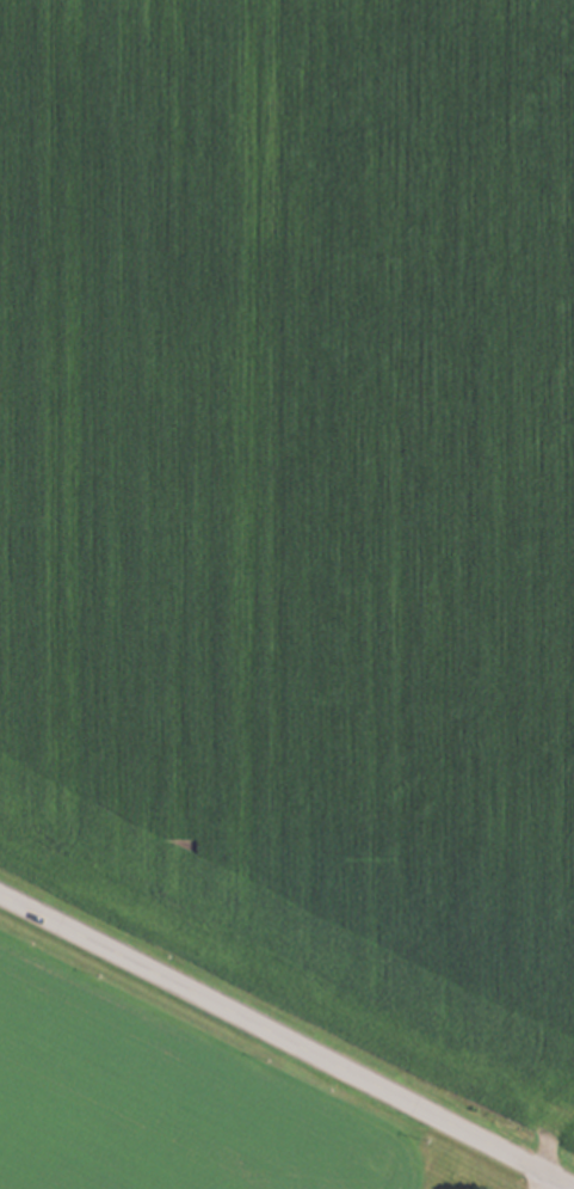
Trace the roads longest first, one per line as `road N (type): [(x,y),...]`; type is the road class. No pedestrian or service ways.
road 1 (secondary): [(556,1188),(0,905)]

